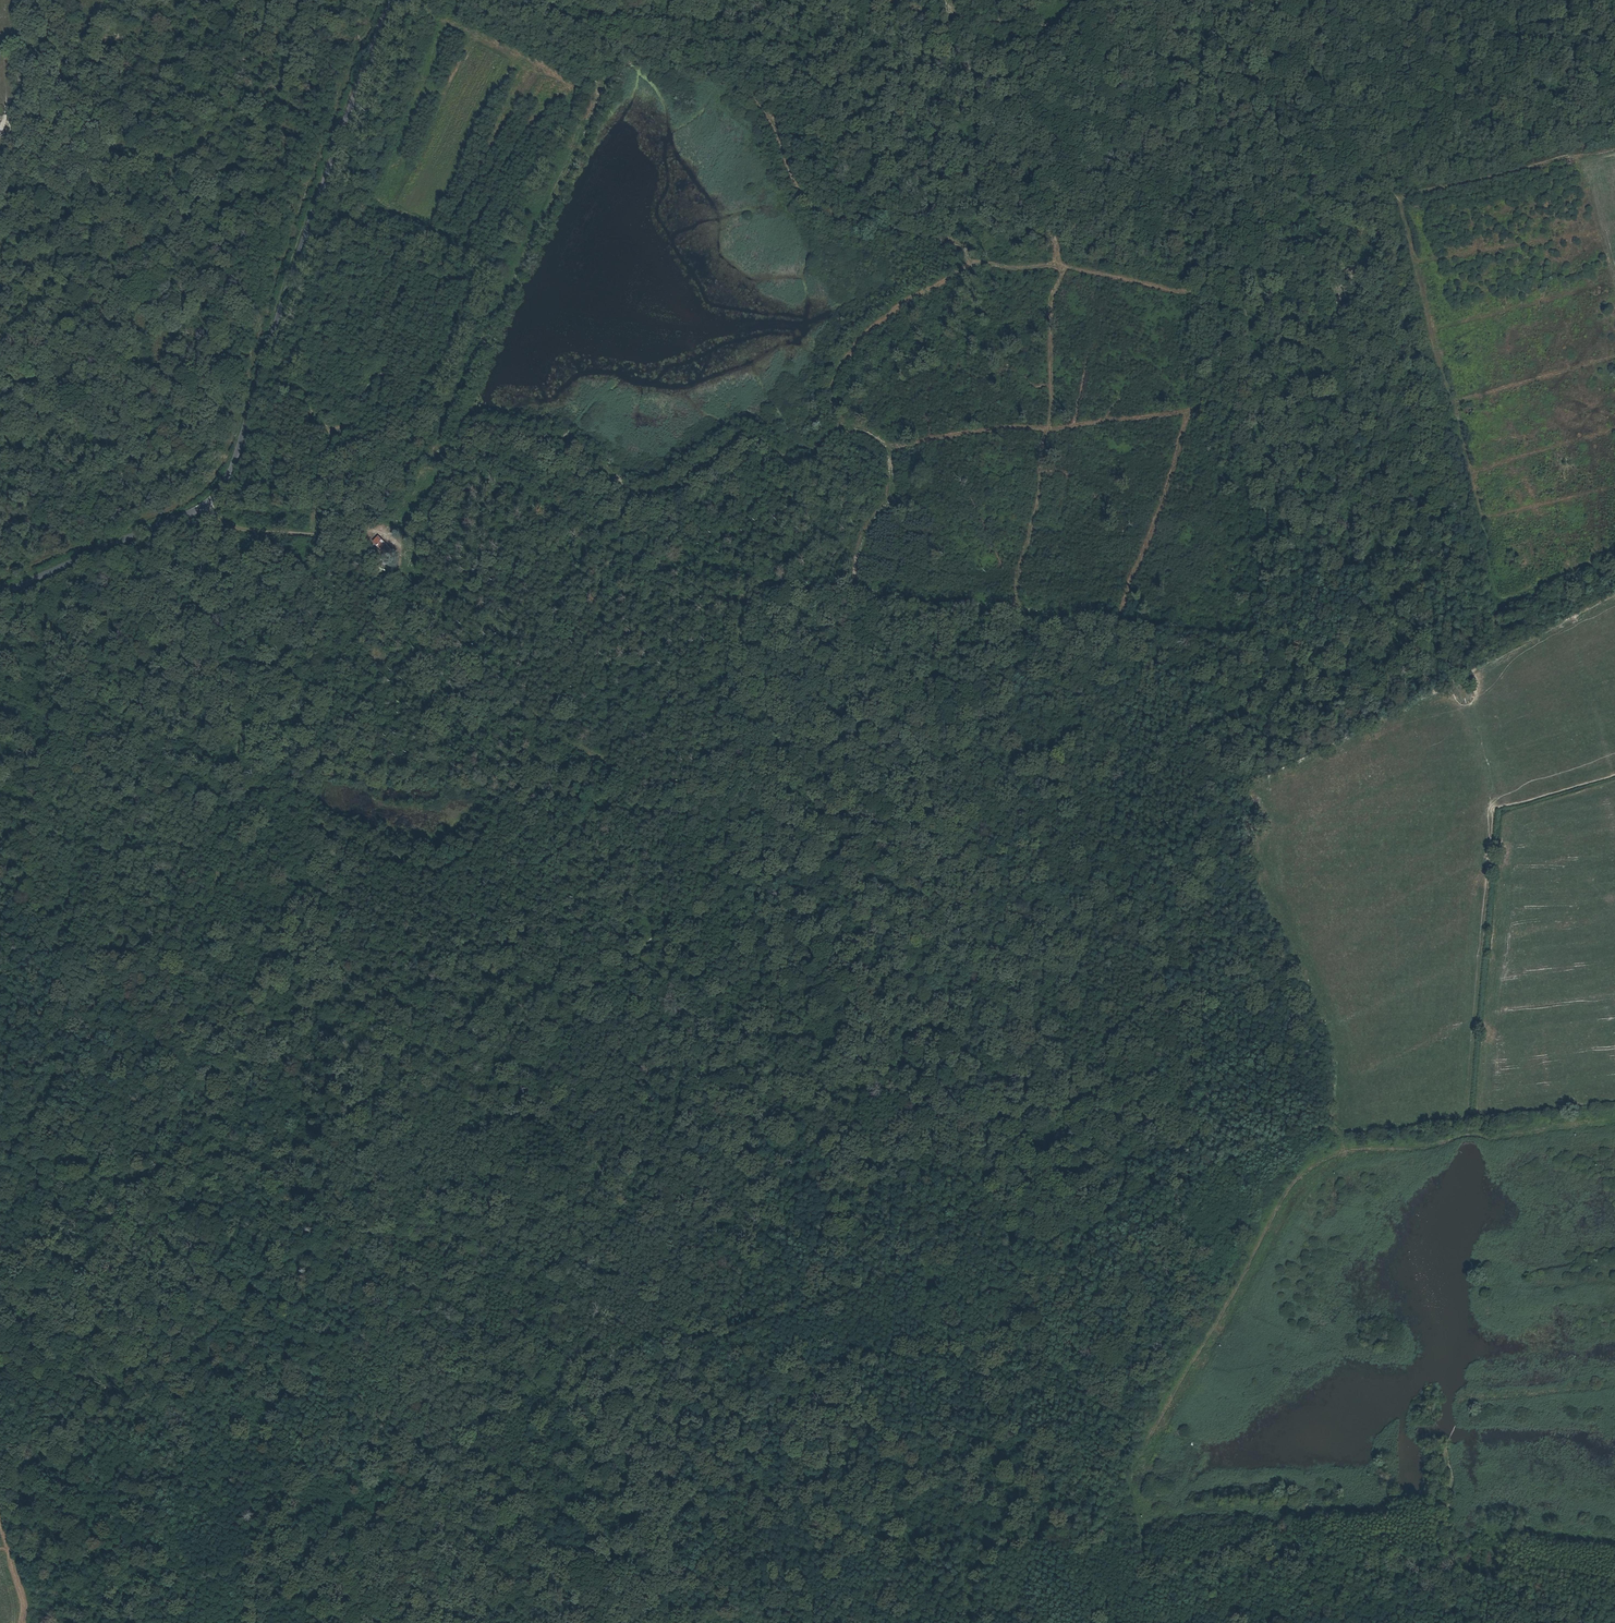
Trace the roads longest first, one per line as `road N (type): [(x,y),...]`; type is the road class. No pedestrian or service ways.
road 1 (unclassified): [(0,600),(191,518),(237,474),(305,250),(395,0)]
road 2 (track): [(1614,145),(1399,195)]

